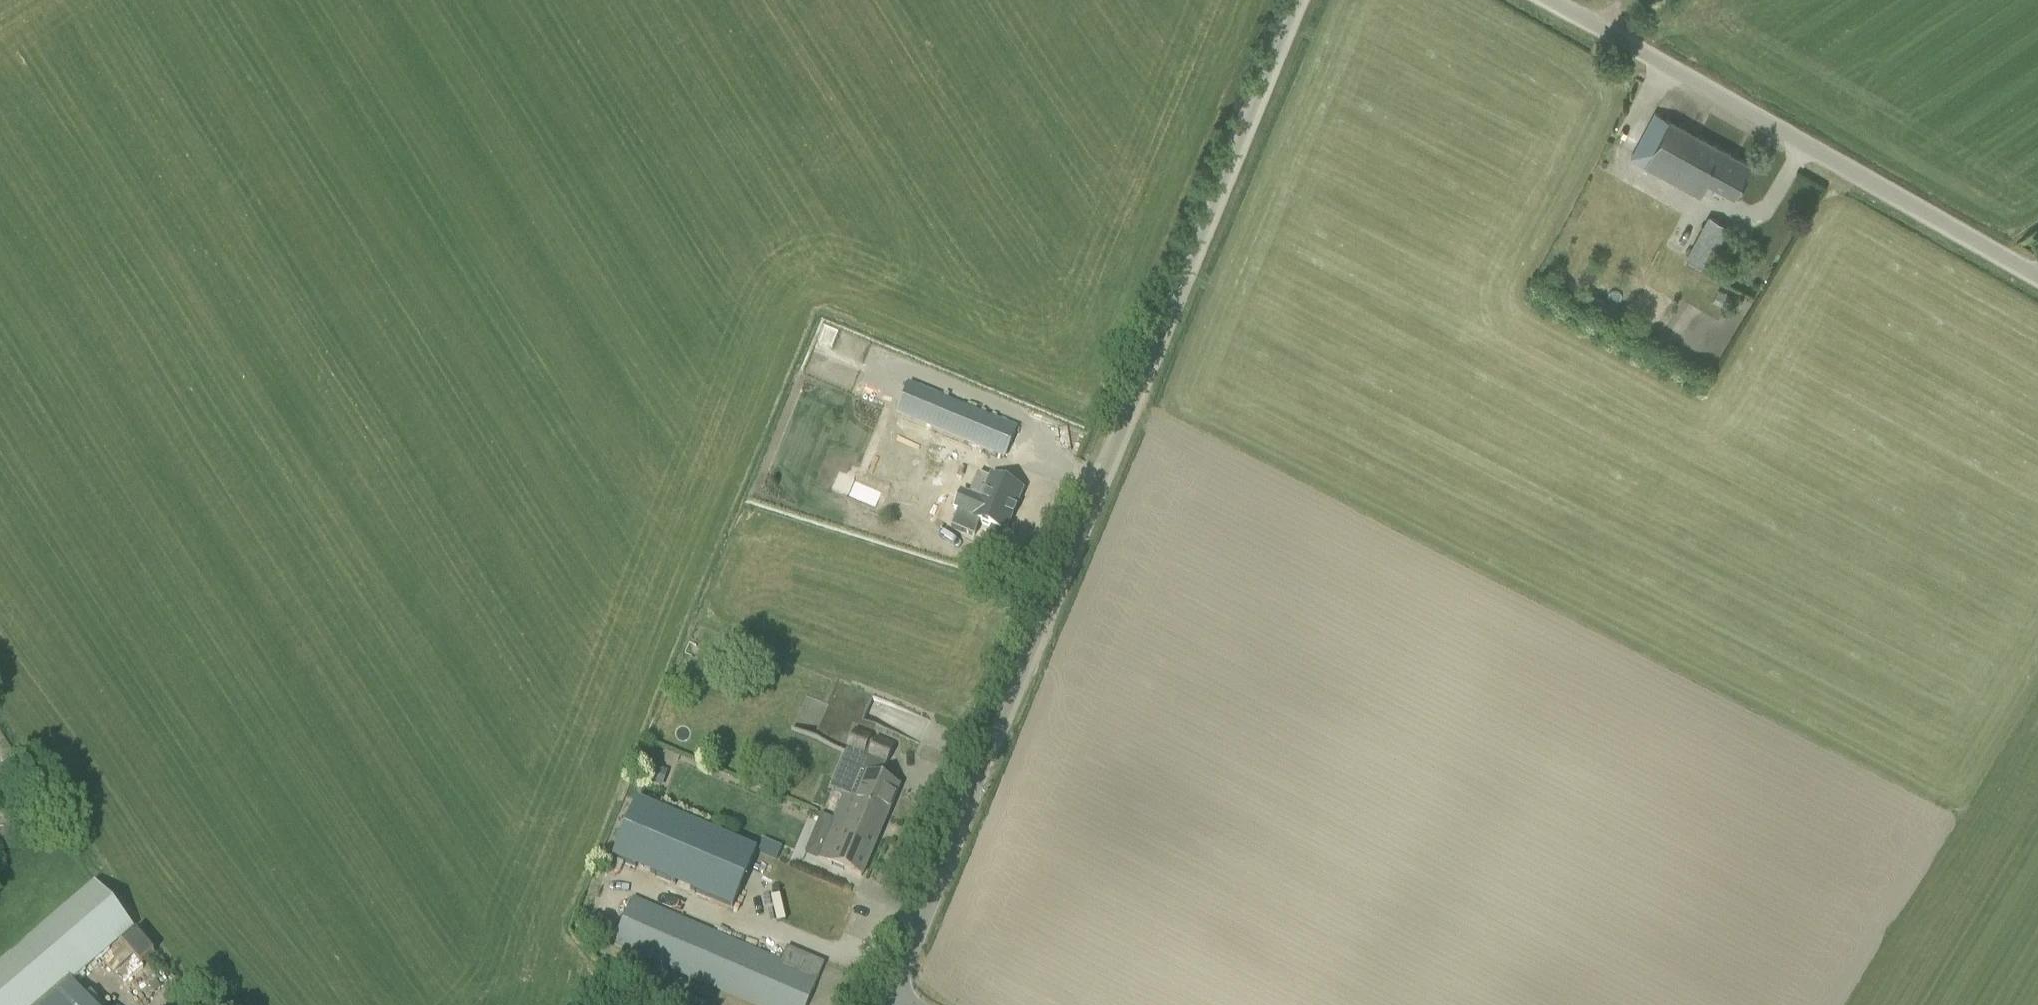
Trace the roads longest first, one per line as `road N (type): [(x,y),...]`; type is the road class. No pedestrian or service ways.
road 1 (unclassified): [(888,993),(1300,0)]
road 2 (unclassified): [(2037,280),(1540,0)]

